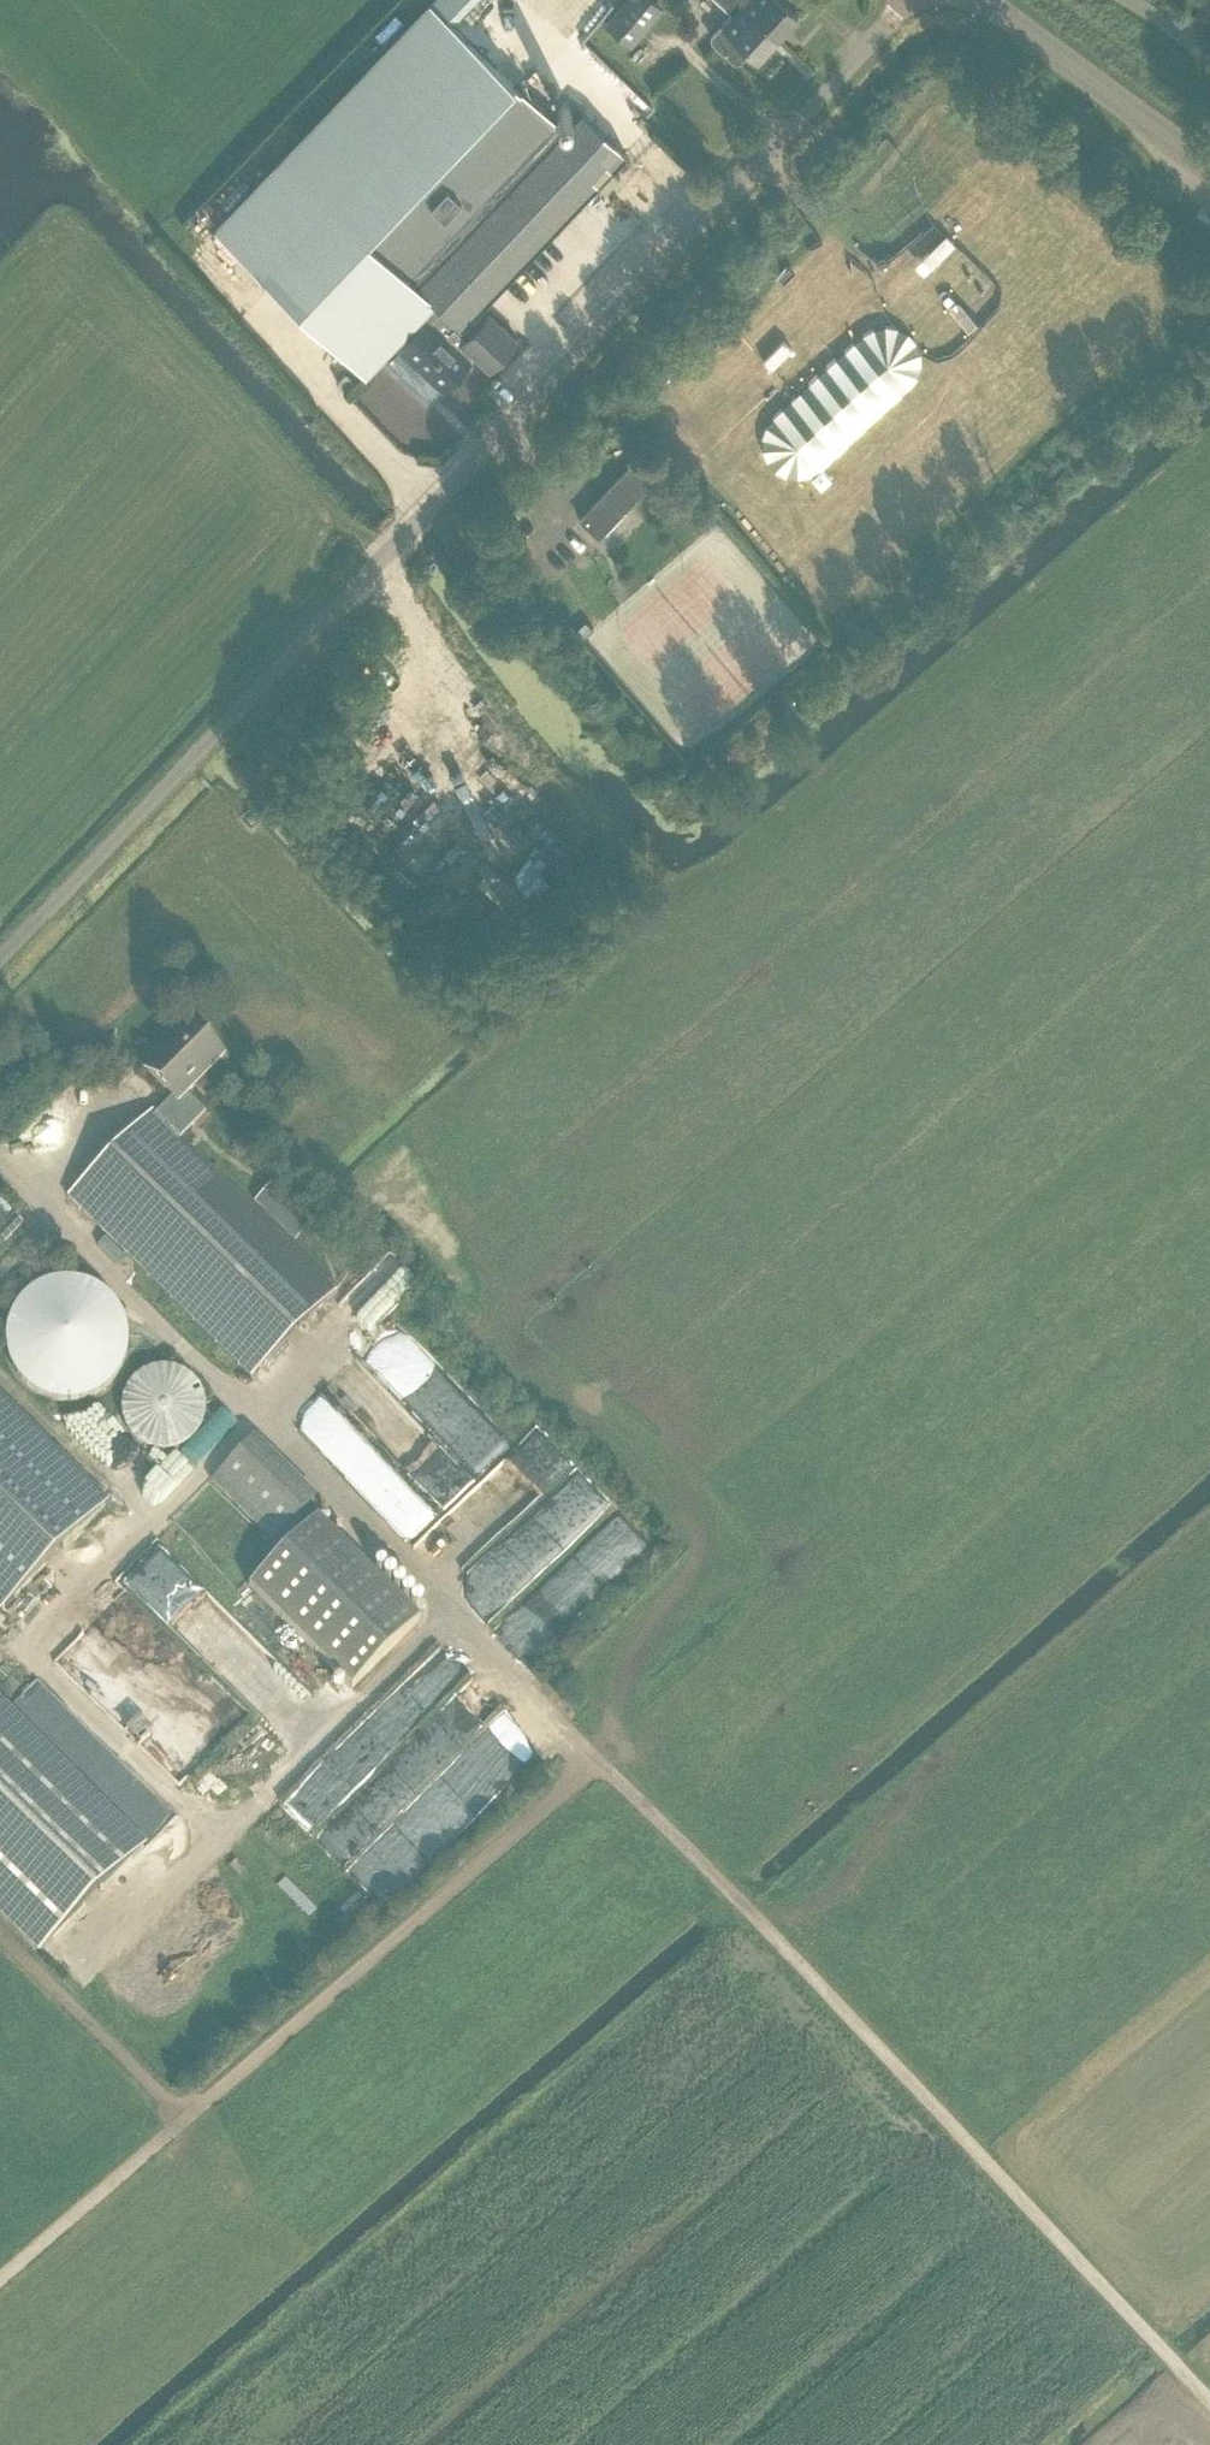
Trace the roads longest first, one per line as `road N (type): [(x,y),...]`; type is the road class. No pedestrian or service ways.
road 1 (unclassified): [(0,966),(911,0)]
road 2 (track): [(594,1761),(1209,2404)]
road 3 (track): [(594,1761),(0,2278)]
road 4 (secondary): [(1209,167),(982,0)]

